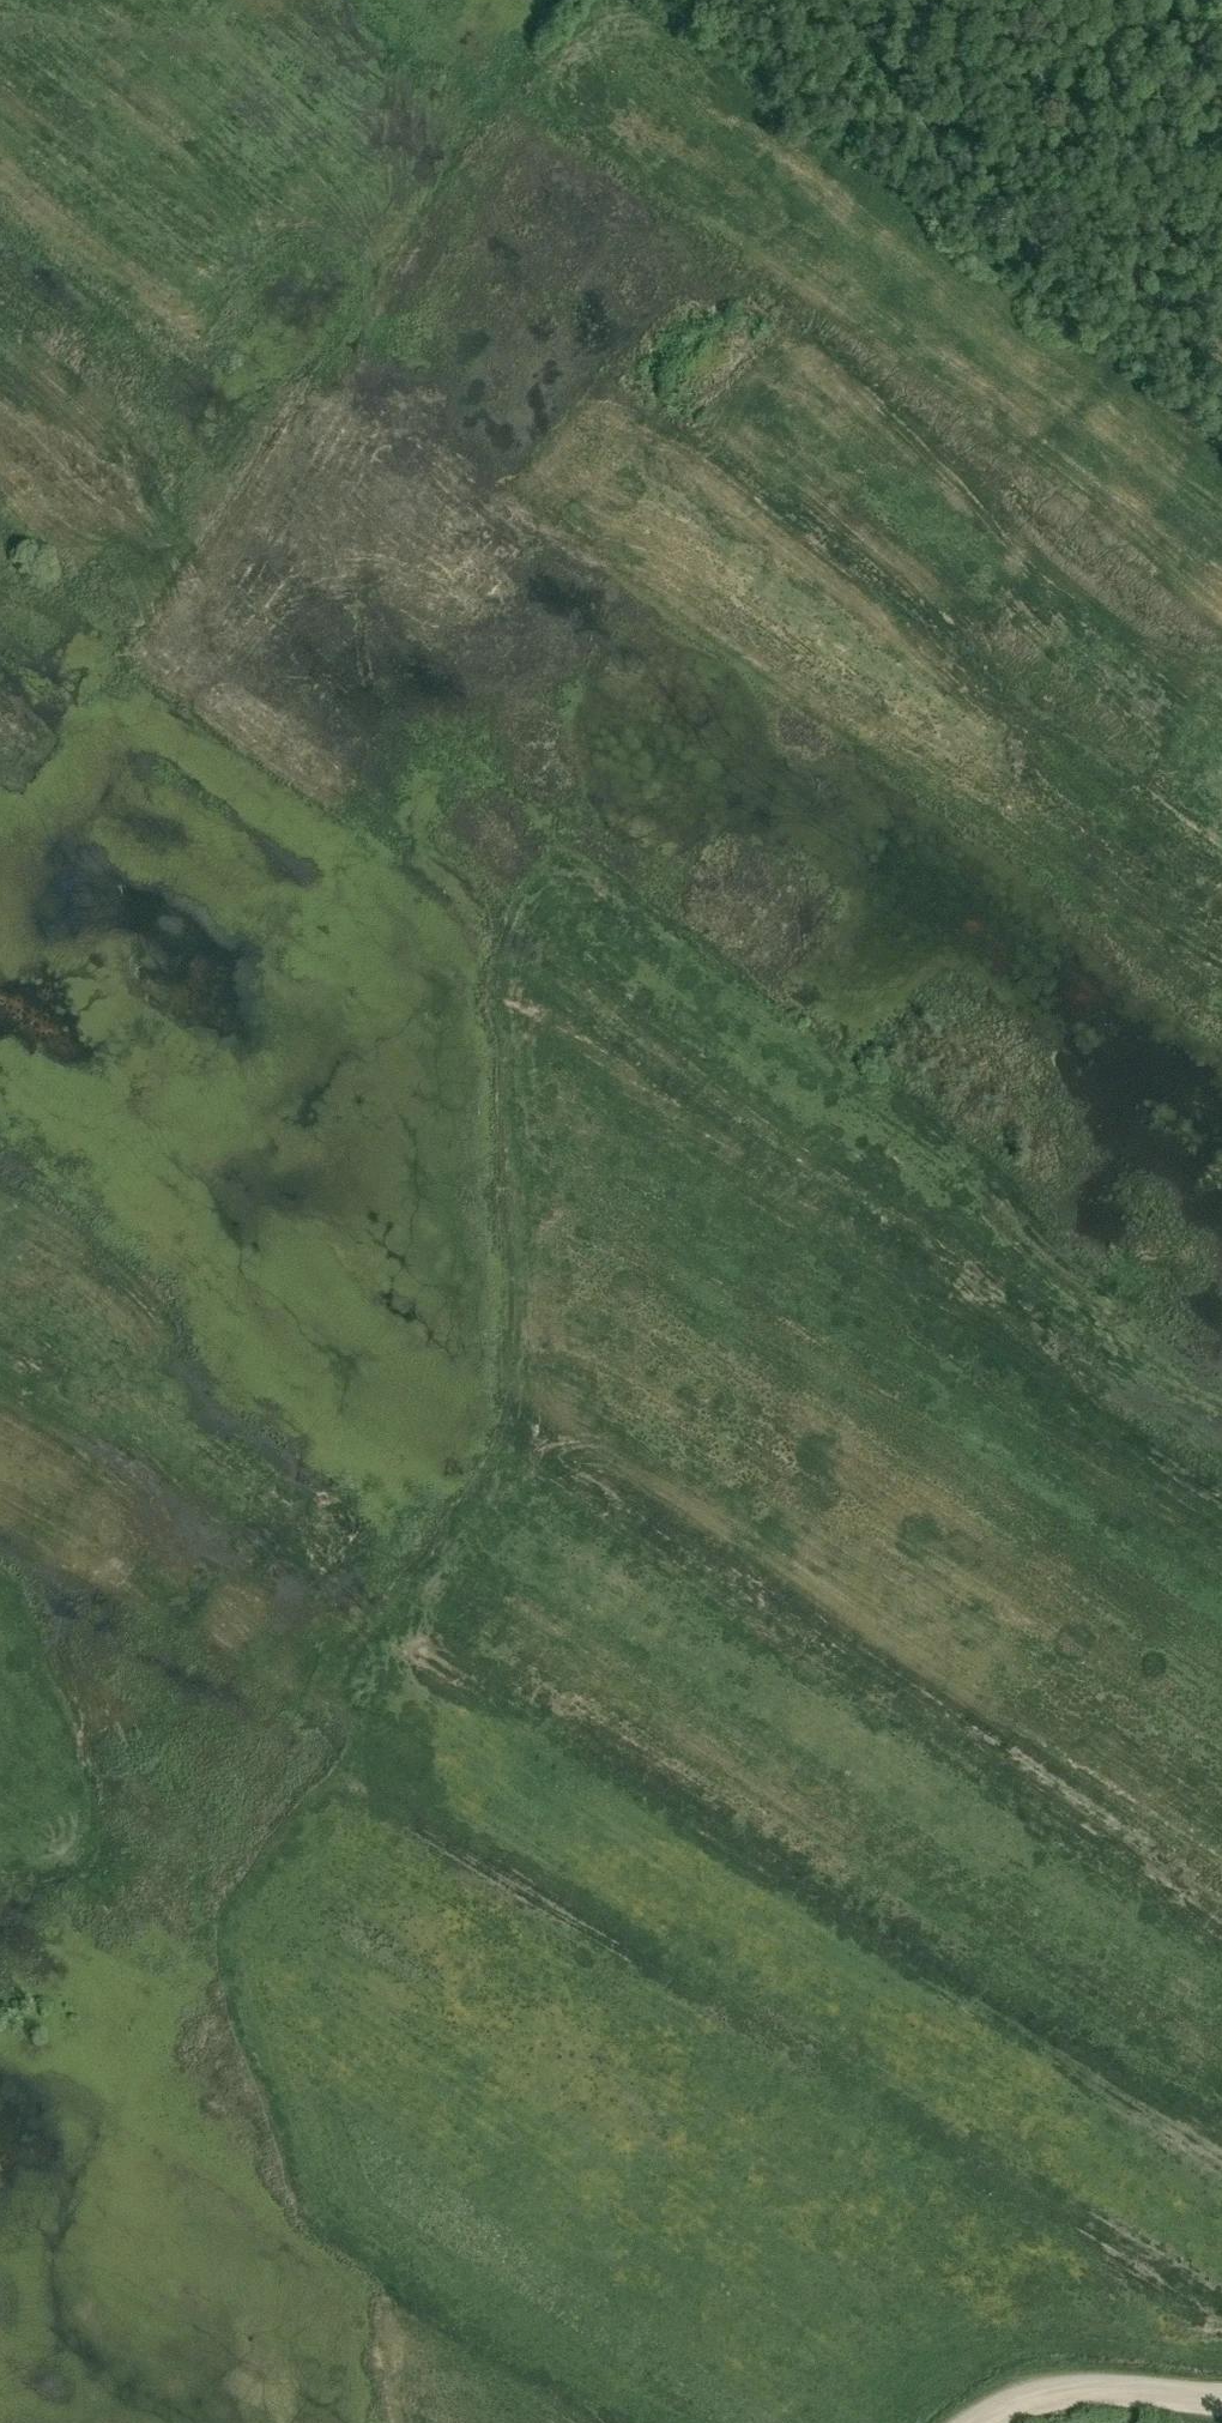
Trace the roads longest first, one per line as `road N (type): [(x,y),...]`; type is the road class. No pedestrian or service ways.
road 1 (track): [(982,2422),(1068,2393),(1221,2399)]

